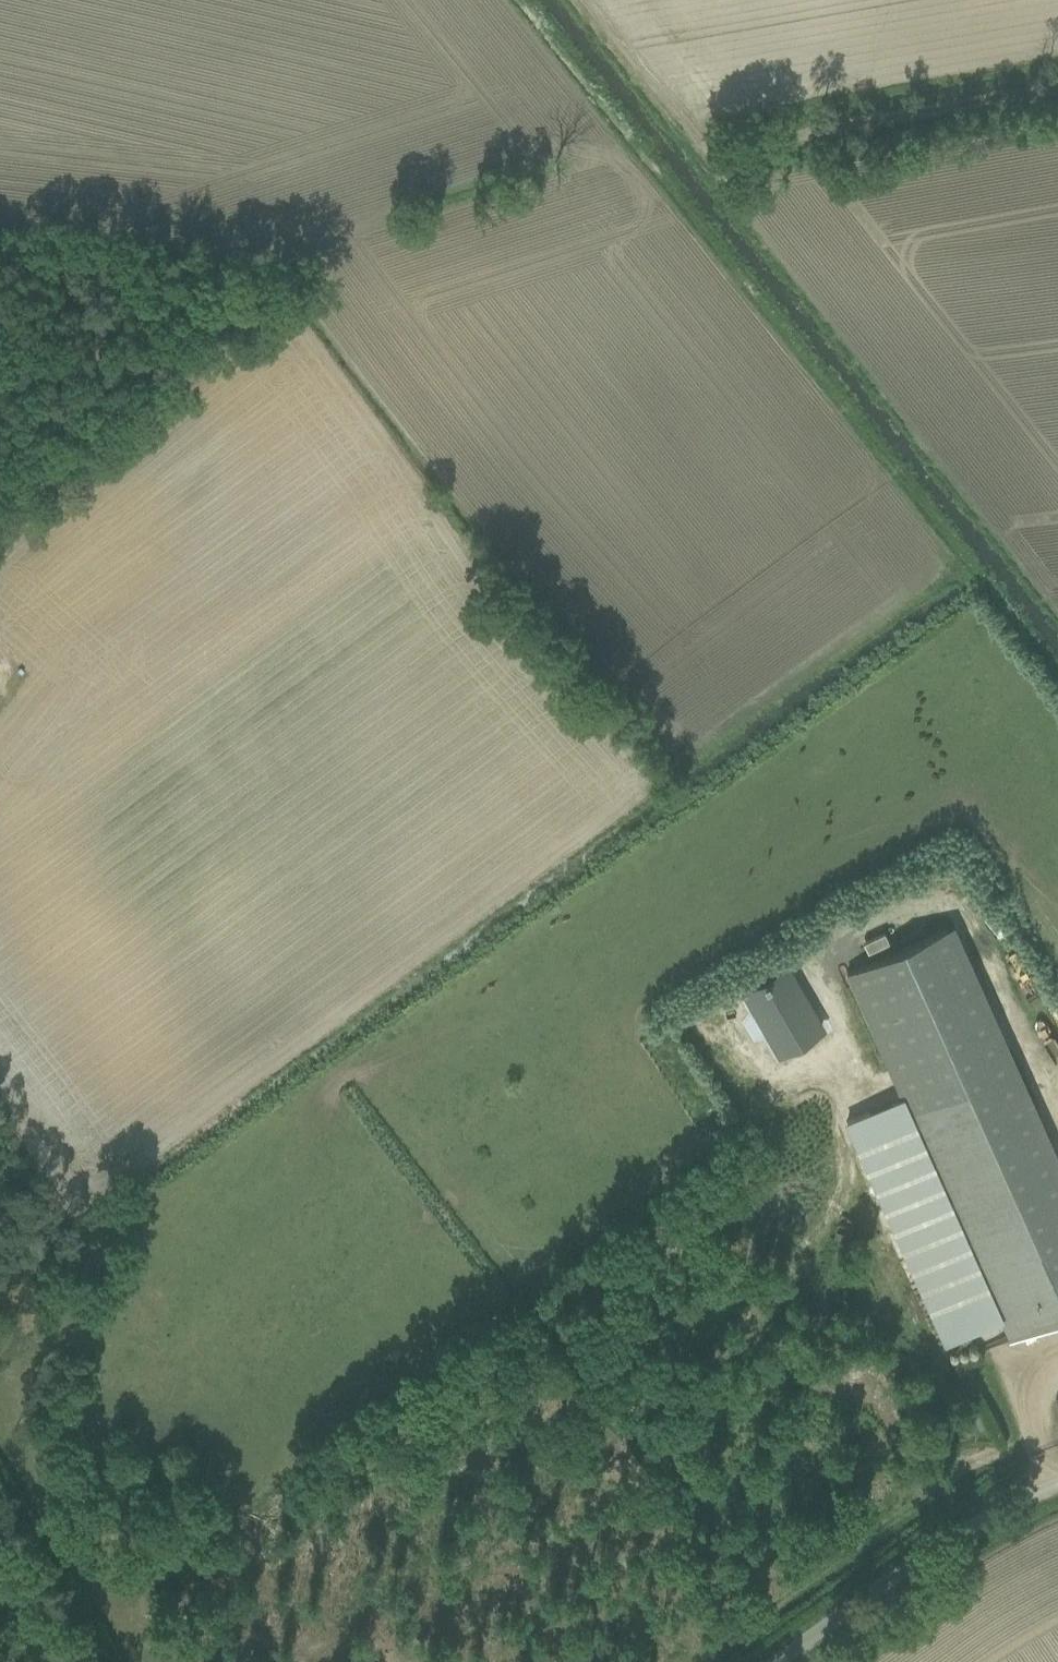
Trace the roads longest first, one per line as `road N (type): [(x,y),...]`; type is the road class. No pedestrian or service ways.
road 1 (unclassified): [(801,1661),(1057,1483)]
road 2 (unclassified): [(59,1661),(0,1556)]

